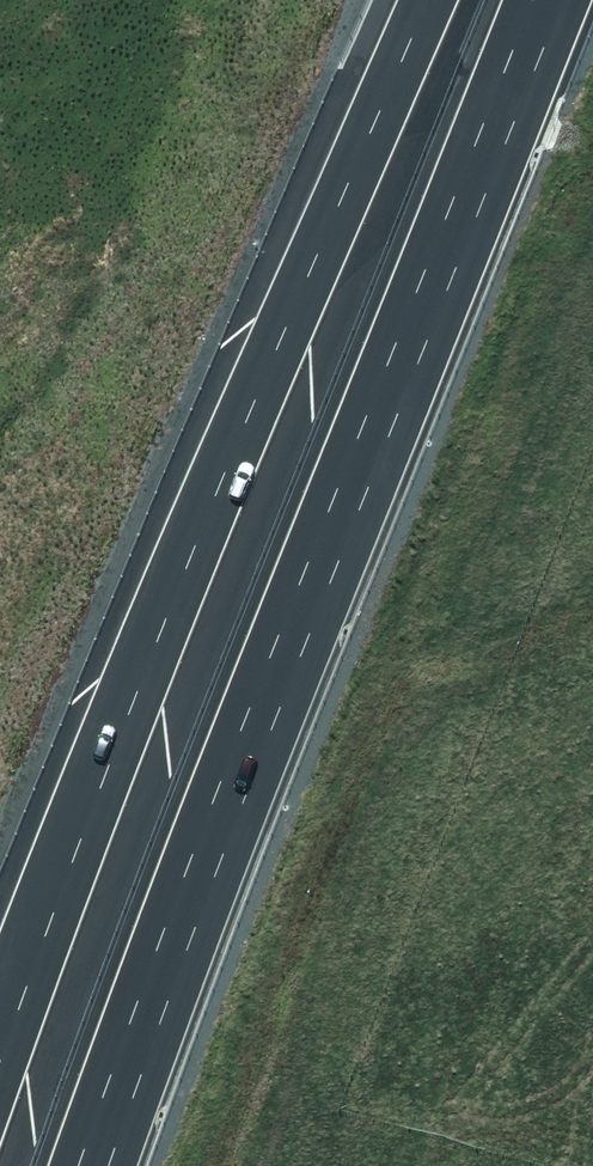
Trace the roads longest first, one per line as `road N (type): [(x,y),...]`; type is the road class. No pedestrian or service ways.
road 1 (motorway): [(526,0),(63,1165)]
road 2 (motorway): [(0,994),(402,0)]

